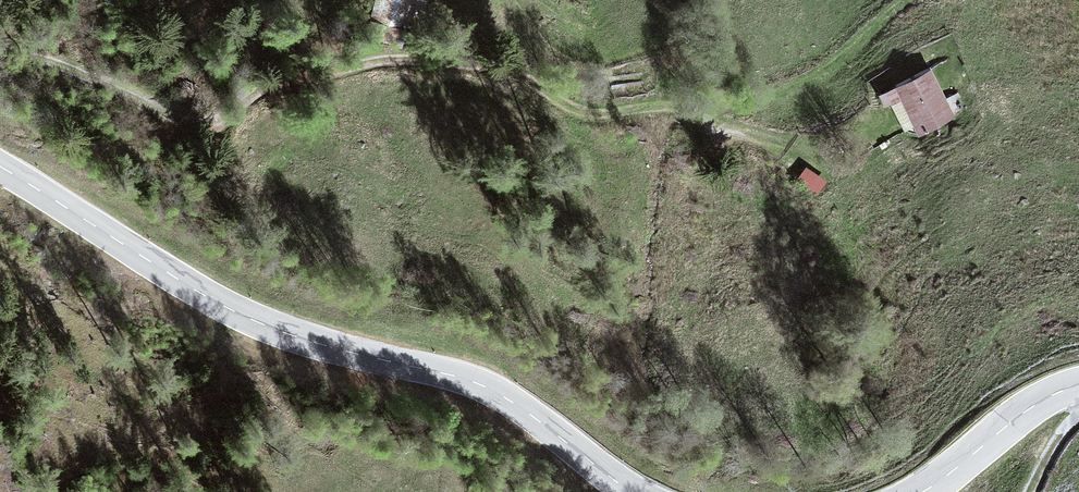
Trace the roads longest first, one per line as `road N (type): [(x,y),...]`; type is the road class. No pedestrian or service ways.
road 1 (track): [(0,50),(89,77),(198,125),(271,87),(391,59),(495,70),(583,113),(698,108)]
road 2 (tertiary): [(633,491),(501,394),(242,315),(0,167)]
road 3 (tertiary): [(1078,385),(1028,409),(922,491)]

